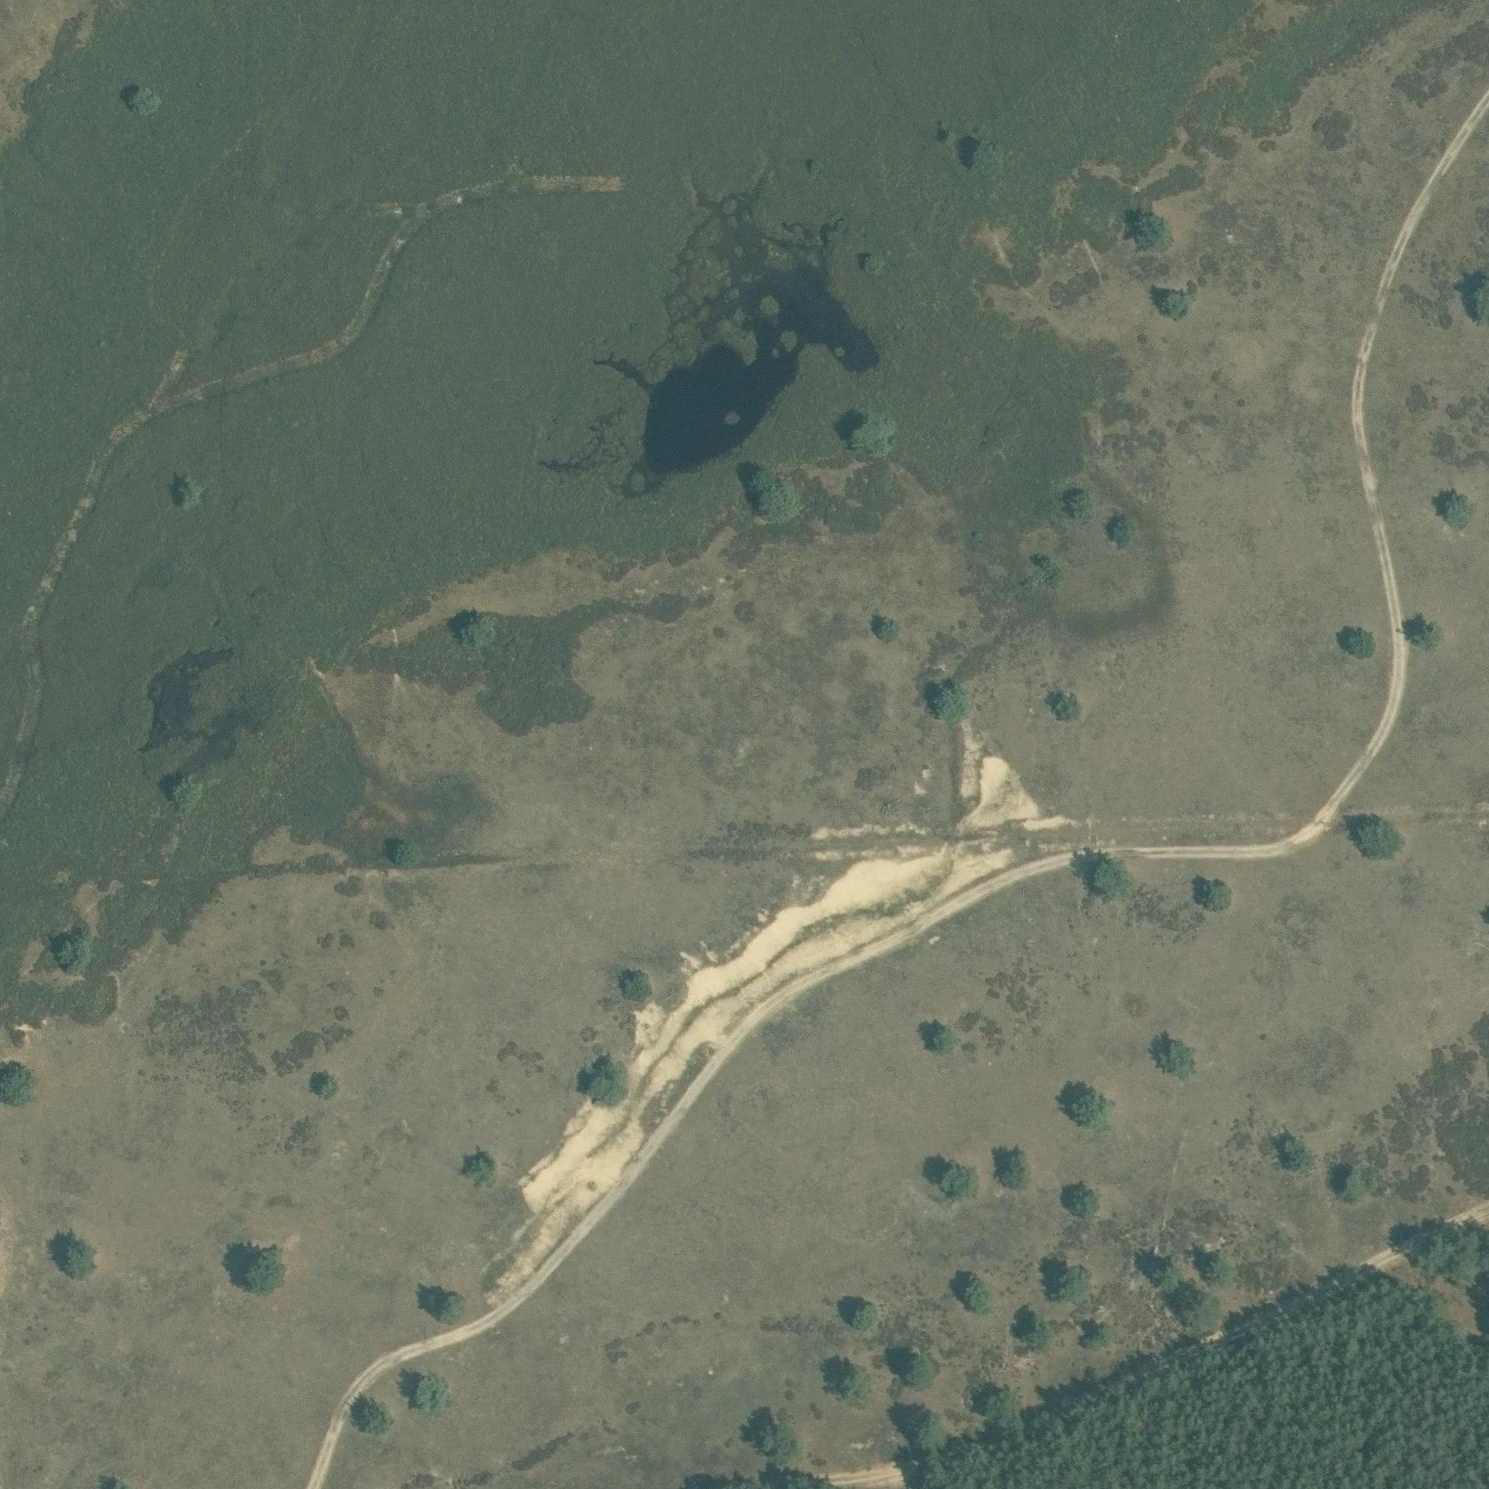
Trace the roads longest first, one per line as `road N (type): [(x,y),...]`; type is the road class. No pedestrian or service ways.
road 1 (track): [(1488,1210),(949,1454),(902,1471),(733,1488)]

